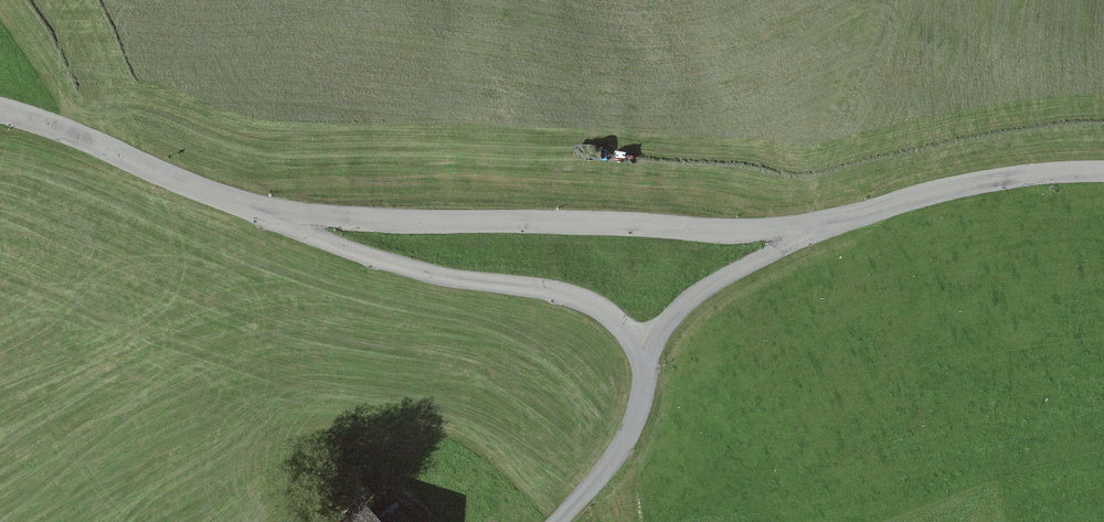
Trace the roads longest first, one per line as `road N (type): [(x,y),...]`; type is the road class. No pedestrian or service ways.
road 1 (unclassified): [(822,226),(728,232),(265,212)]
road 2 (unclassified): [(642,350),(597,307),(450,283),(323,244),(265,212)]
road 3 (unclassified): [(1103,171),(970,187),(822,226)]
road 4 (unclassified): [(265,212),(0,112)]
road 5 (unclassified): [(642,350),(709,288),(822,226)]
road 6 (unclassified): [(556,521),(622,447),(645,397),(642,350)]

